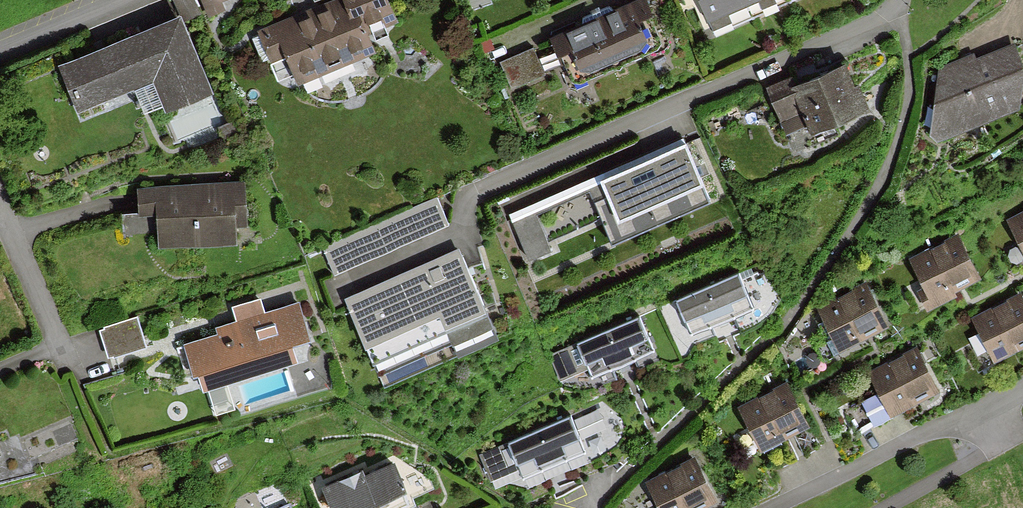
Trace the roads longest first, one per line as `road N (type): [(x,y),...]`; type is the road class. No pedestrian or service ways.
road 1 (residential): [(902,0),(882,20),(478,181)]
road 2 (residential): [(774,507),(1022,388)]
road 3 (residential): [(0,199),(63,355)]
road 4 (residential): [(116,0),(0,47)]

